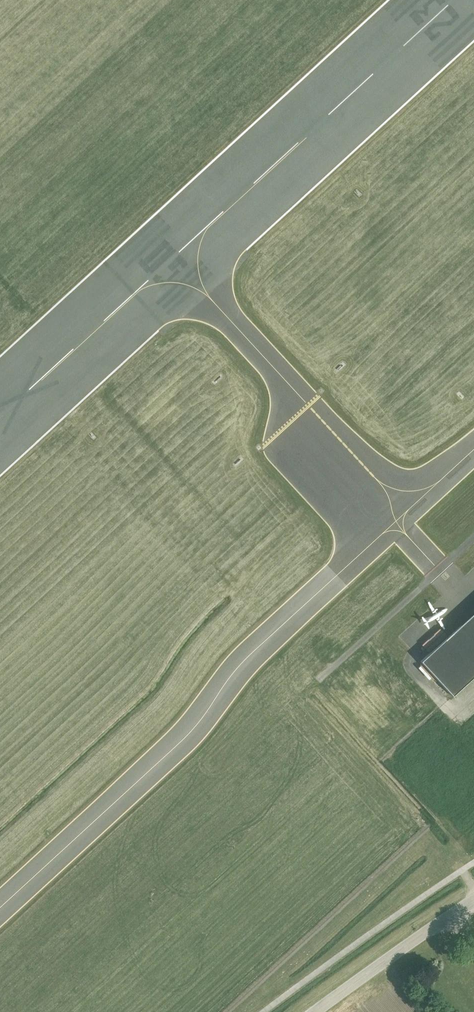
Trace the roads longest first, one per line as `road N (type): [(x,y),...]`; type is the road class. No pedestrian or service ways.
road 1 (tertiary): [(316,1011),(473,900)]

